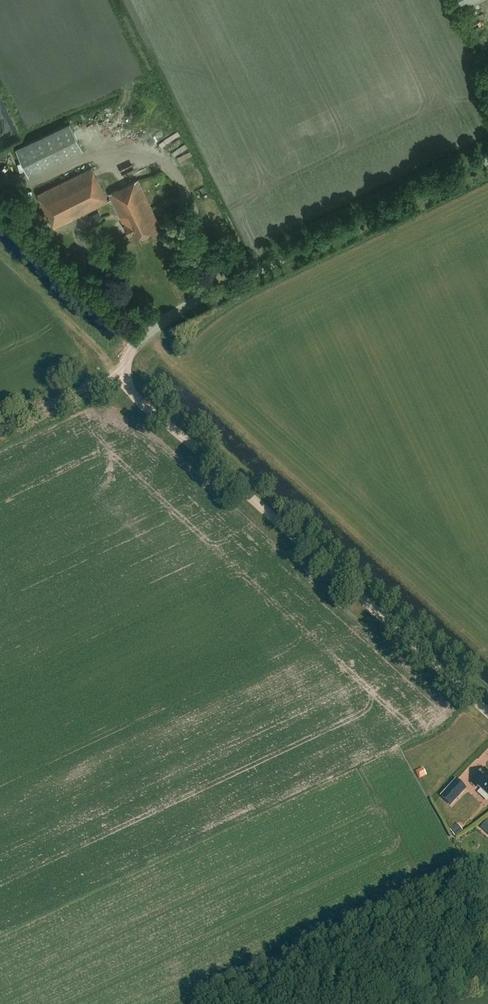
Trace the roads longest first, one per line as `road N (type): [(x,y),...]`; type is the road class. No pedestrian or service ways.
road 1 (residential): [(487,713),(119,377)]
road 2 (unclassified): [(119,377),(136,344),(201,299),(487,161)]
road 3 (unclassified): [(0,429),(119,377)]

